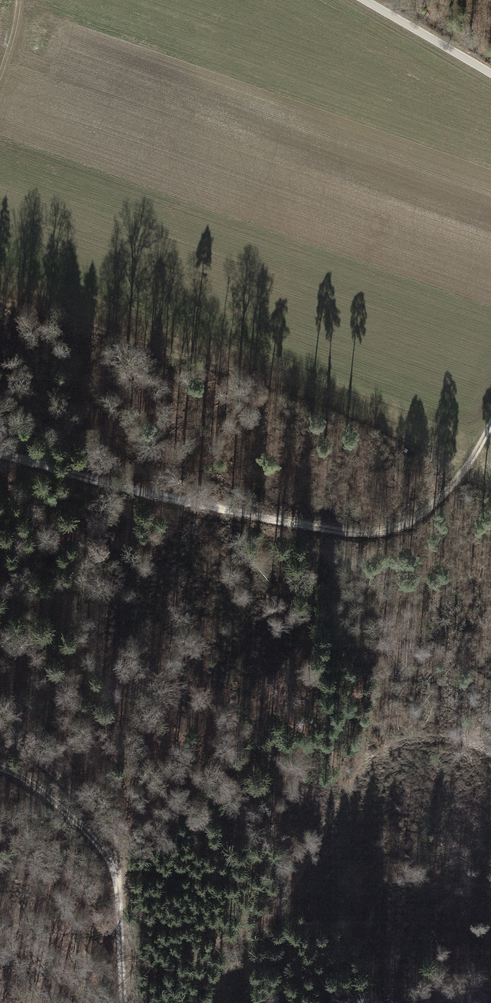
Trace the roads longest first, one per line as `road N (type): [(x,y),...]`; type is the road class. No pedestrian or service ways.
road 1 (track): [(490,411),(451,491),(393,530),(334,529),(193,505),(0,453)]
road 2 (track): [(0,767),(63,805),(110,861),(121,913),(123,1002)]
road 3 (track): [(117,884),(120,863),(108,830),(37,754),(0,739)]
road 4 (track): [(363,0),(490,75)]

